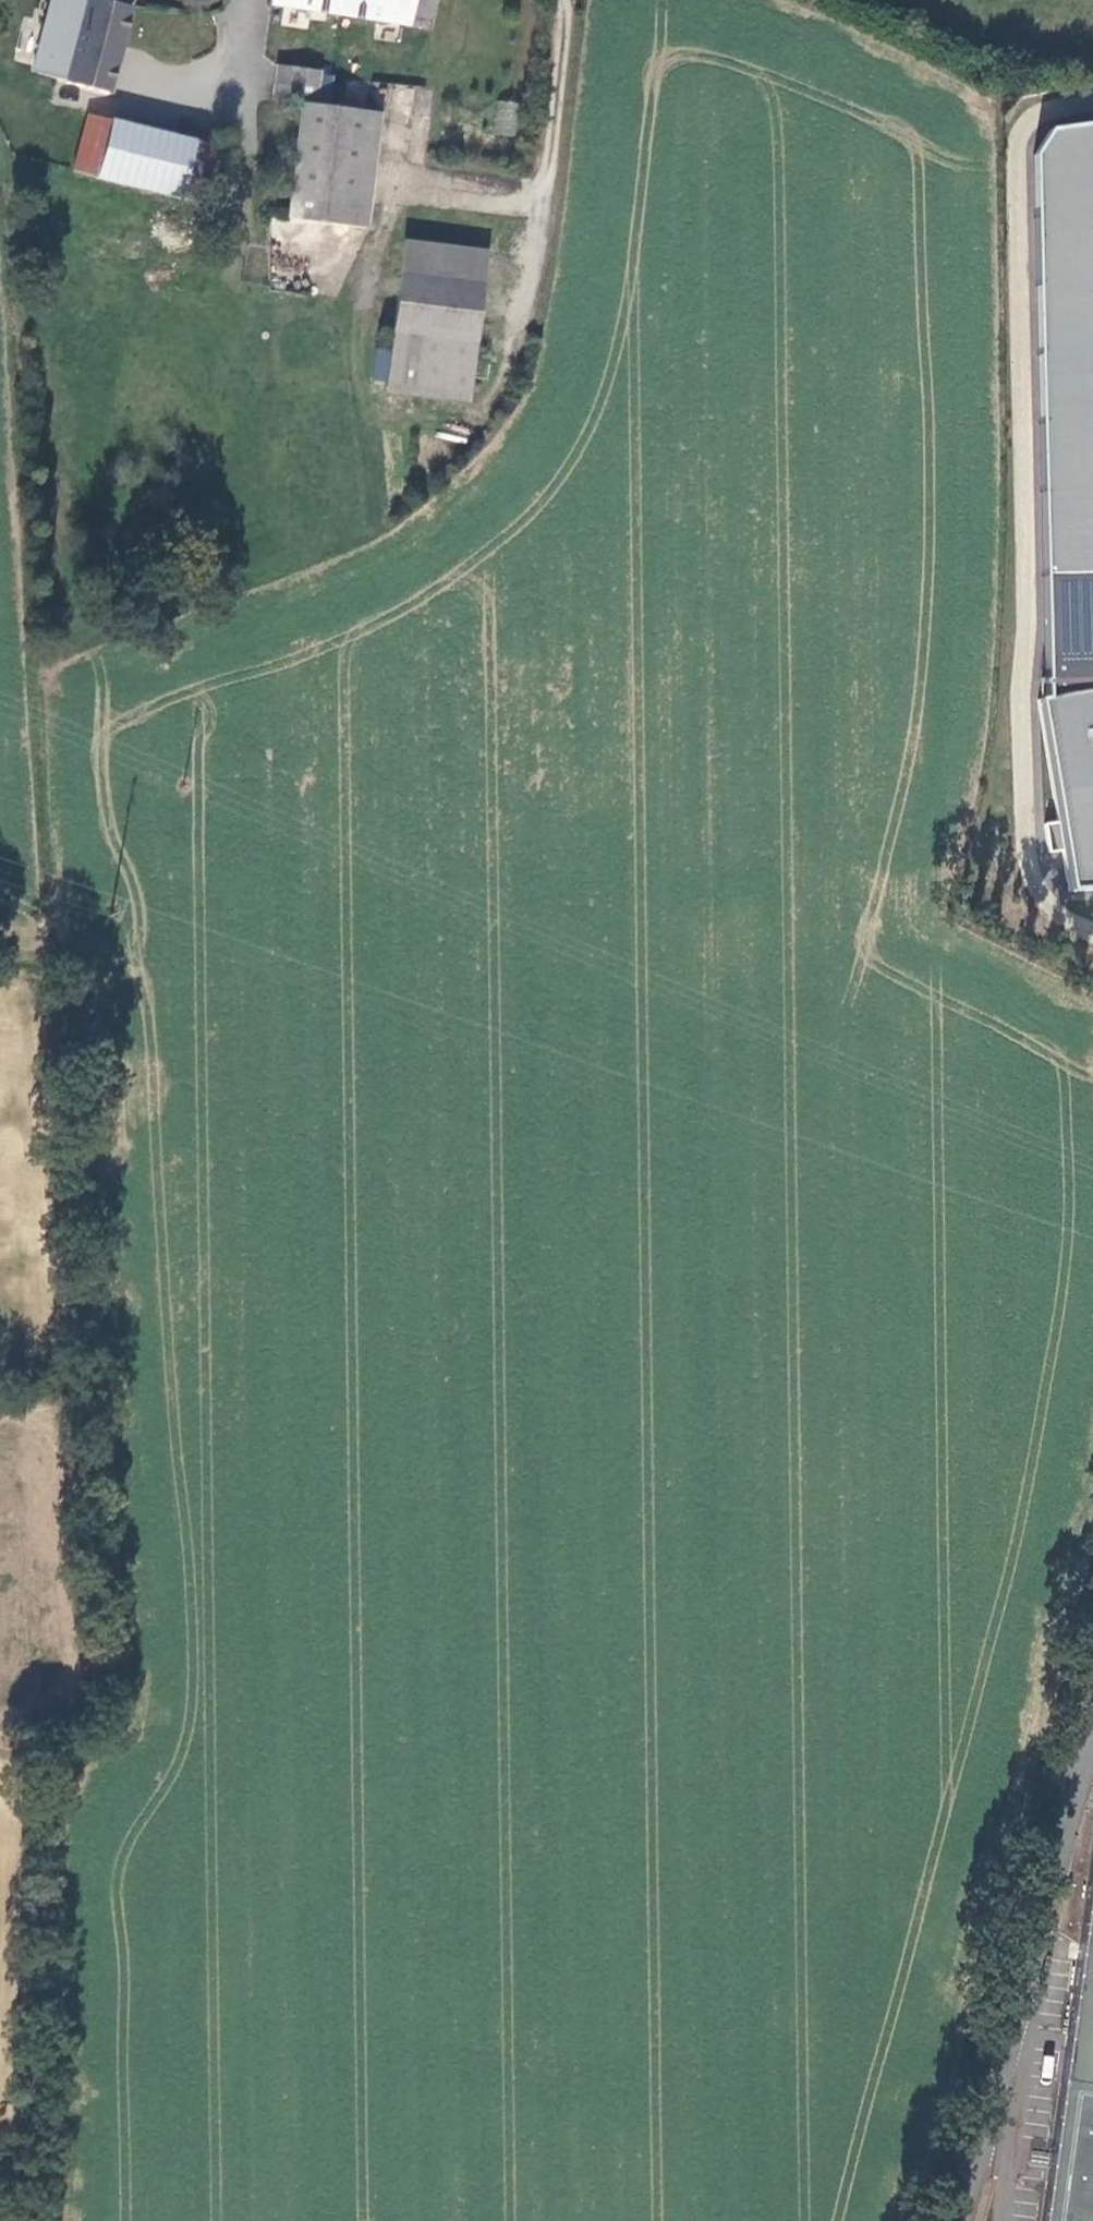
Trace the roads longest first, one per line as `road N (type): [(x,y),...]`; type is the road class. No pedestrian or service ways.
road 1 (unclassified): [(1092,1736),(1081,1754),(961,2220)]
road 2 (unclassified): [(250,0),(242,50),(224,84),(197,103),(161,113),(52,94)]

